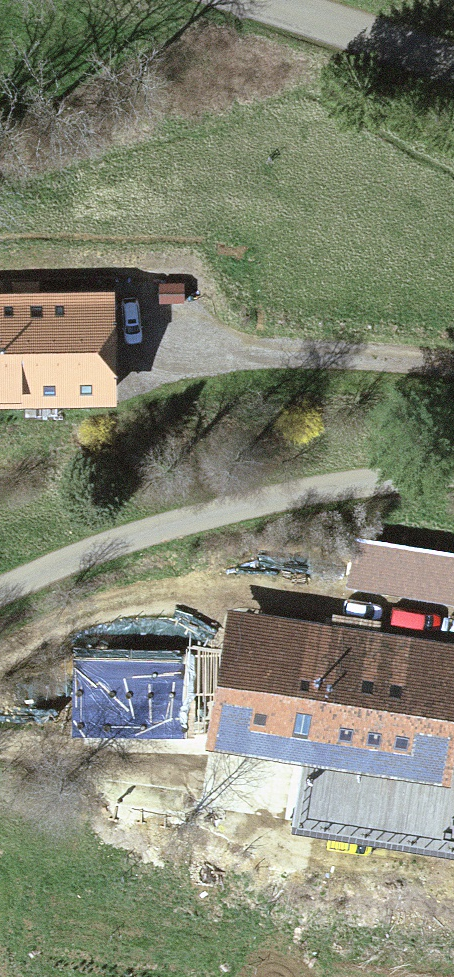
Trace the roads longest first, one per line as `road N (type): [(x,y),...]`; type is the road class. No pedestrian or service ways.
road 1 (unclassified): [(453,473),(230,508),(0,592)]
road 2 (track): [(0,741),(241,774)]
road 3 (unclassified): [(265,0),(453,64)]

